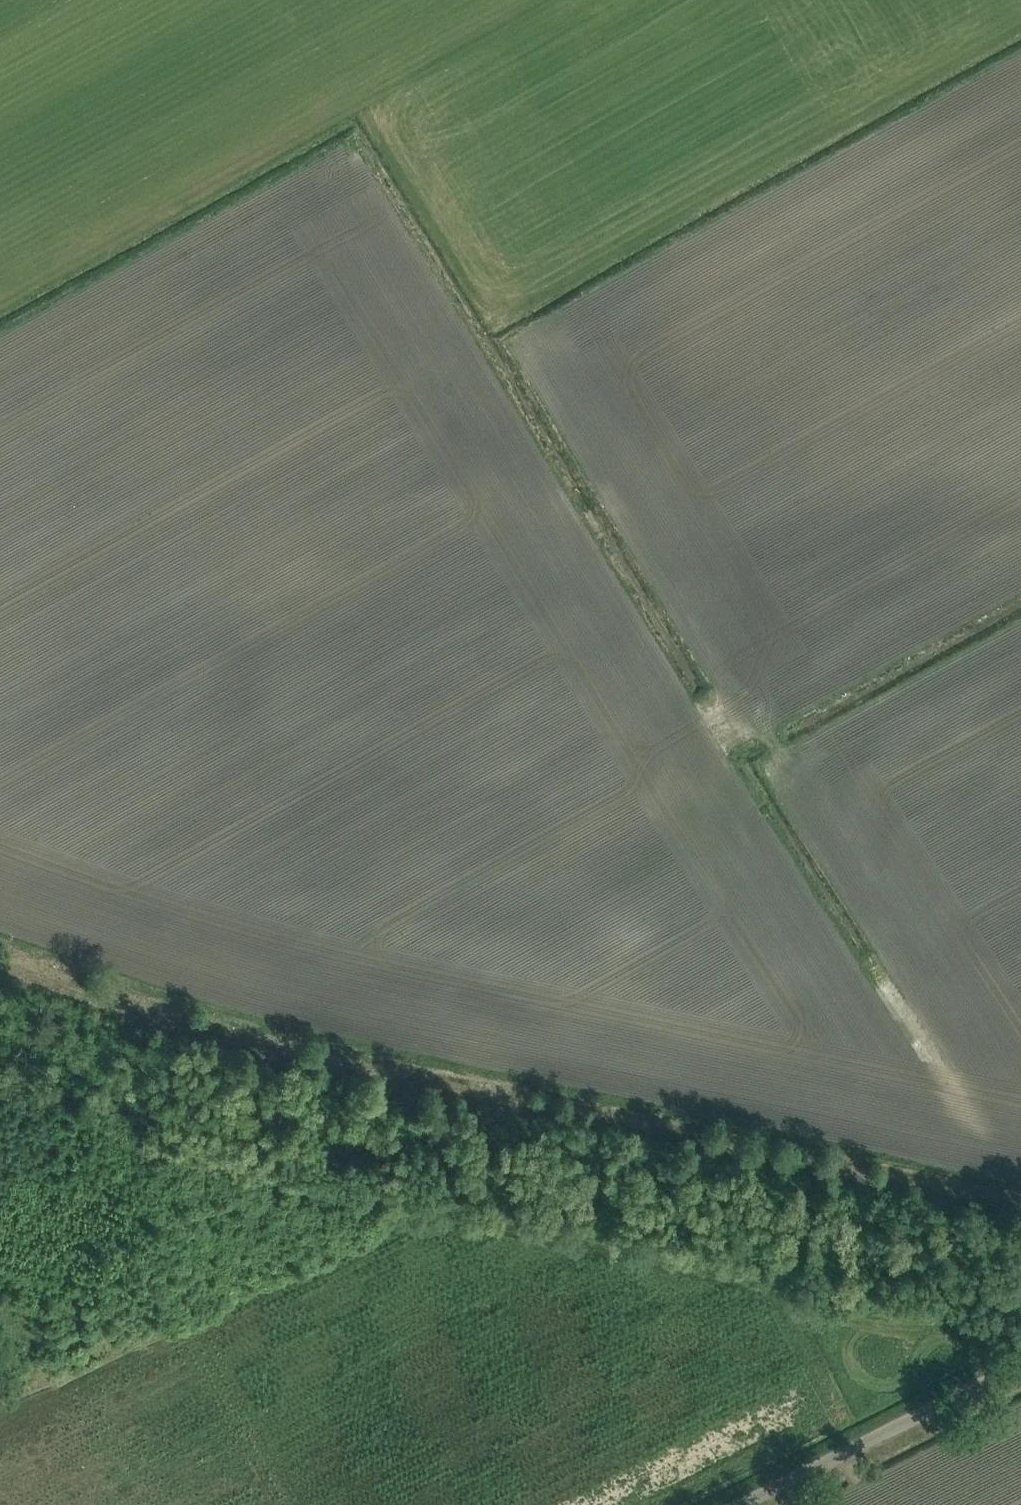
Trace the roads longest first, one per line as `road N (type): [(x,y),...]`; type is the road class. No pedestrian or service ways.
road 1 (unclassified): [(737,1504),(1020,1362)]

